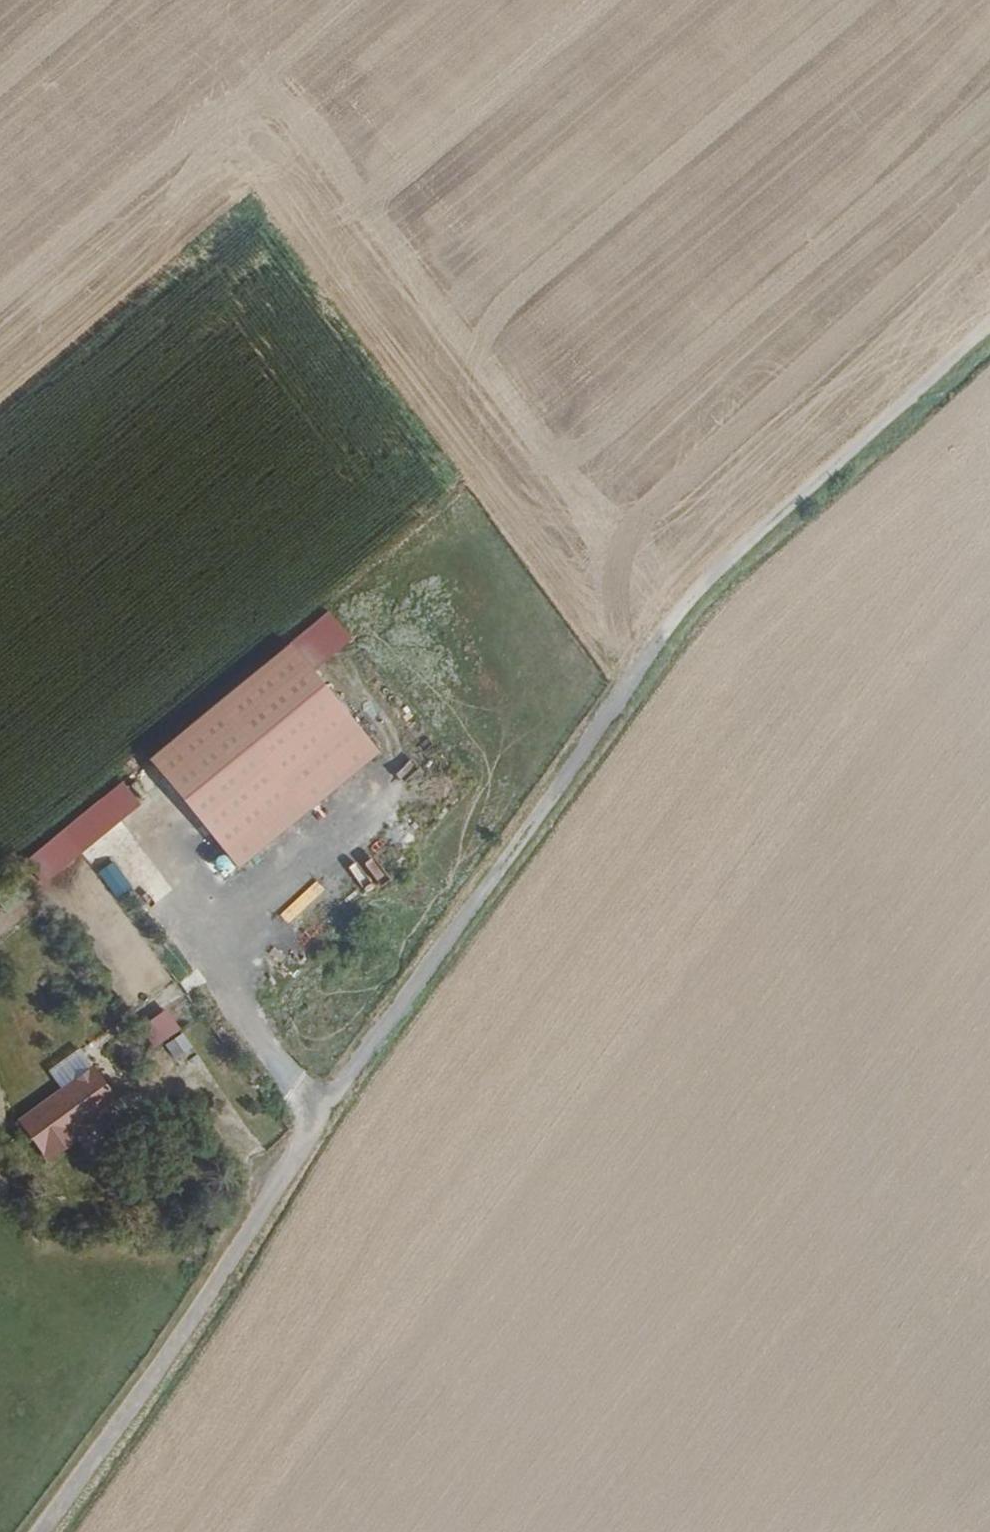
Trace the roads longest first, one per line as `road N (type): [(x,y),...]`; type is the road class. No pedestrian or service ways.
road 1 (track): [(989,321),(690,599),(41,1531)]

